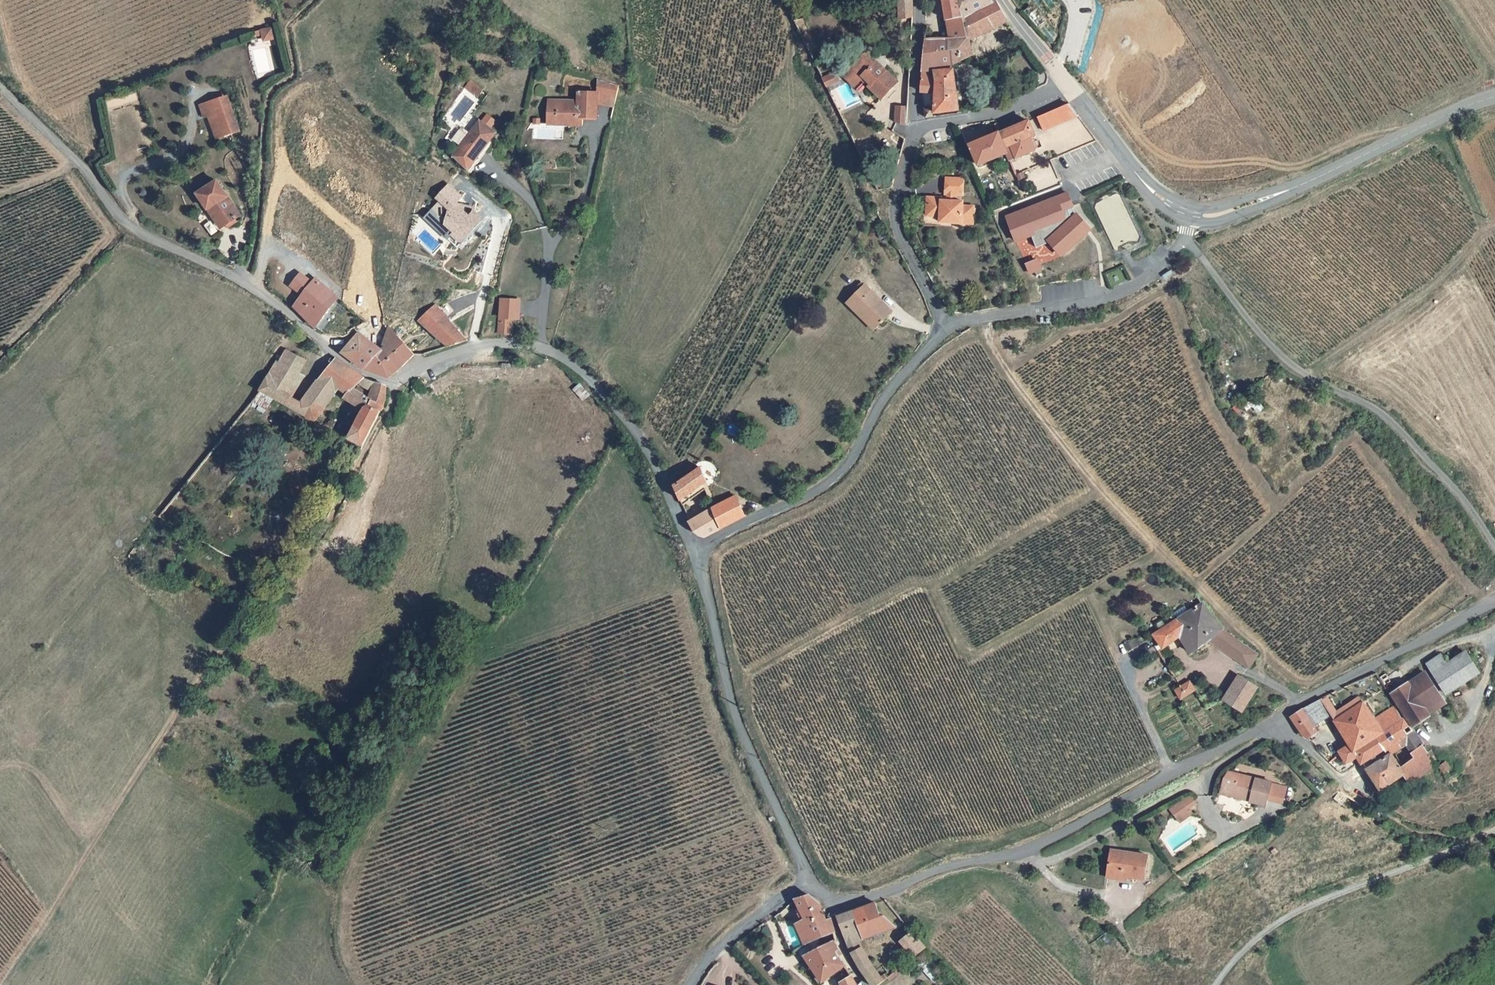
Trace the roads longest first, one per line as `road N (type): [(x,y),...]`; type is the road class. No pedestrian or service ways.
road 1 (unclassified): [(695,556),(652,459),(616,404),(574,366),(541,350),(493,345),(393,384),(356,370),(248,285),(132,227),(0,85)]
road 2 (track): [(393,384),(387,415),(306,548),(204,670),(5,984)]
road 3 (unclassified): [(1273,721),(1006,857),(941,869),(881,893),(830,897)]
road 4 (track): [(1494,546),(1469,506),(1378,410),(1307,377),(1266,341),(1186,237)]
road 5 (unclassified): [(949,328),(888,393),(850,463),(824,489),(695,556)]
road 6 (unclassified): [(807,887),(733,715),(695,556)]
road 7 (tertiary): [(1189,217),(1223,217),(1257,204),(1494,97)]
road 8 (track): [(1217,984),(1262,936),(1304,909),(1494,829)]
road 9 (unclassified): [(1189,217),(1186,237),(1132,287),(949,328)]
road 10 (unclassified): [(1494,600),(1273,721)]
road 11 (track): [(1307,377),(1438,282),(1494,226)]
road 12 (unclassified): [(914,128),(897,229),(949,328)]
road 13 (tertiary): [(1064,80),(1144,186),(1189,217)]
road 14 (residential): [(1064,80),(986,119),(914,128)]
road 15 (unclassified): [(807,887),(717,948),(690,984)]
road 16 (track): [(0,766),(21,766),(38,780),(82,863)]
road 17 (unclassified): [(918,0),(914,128)]

